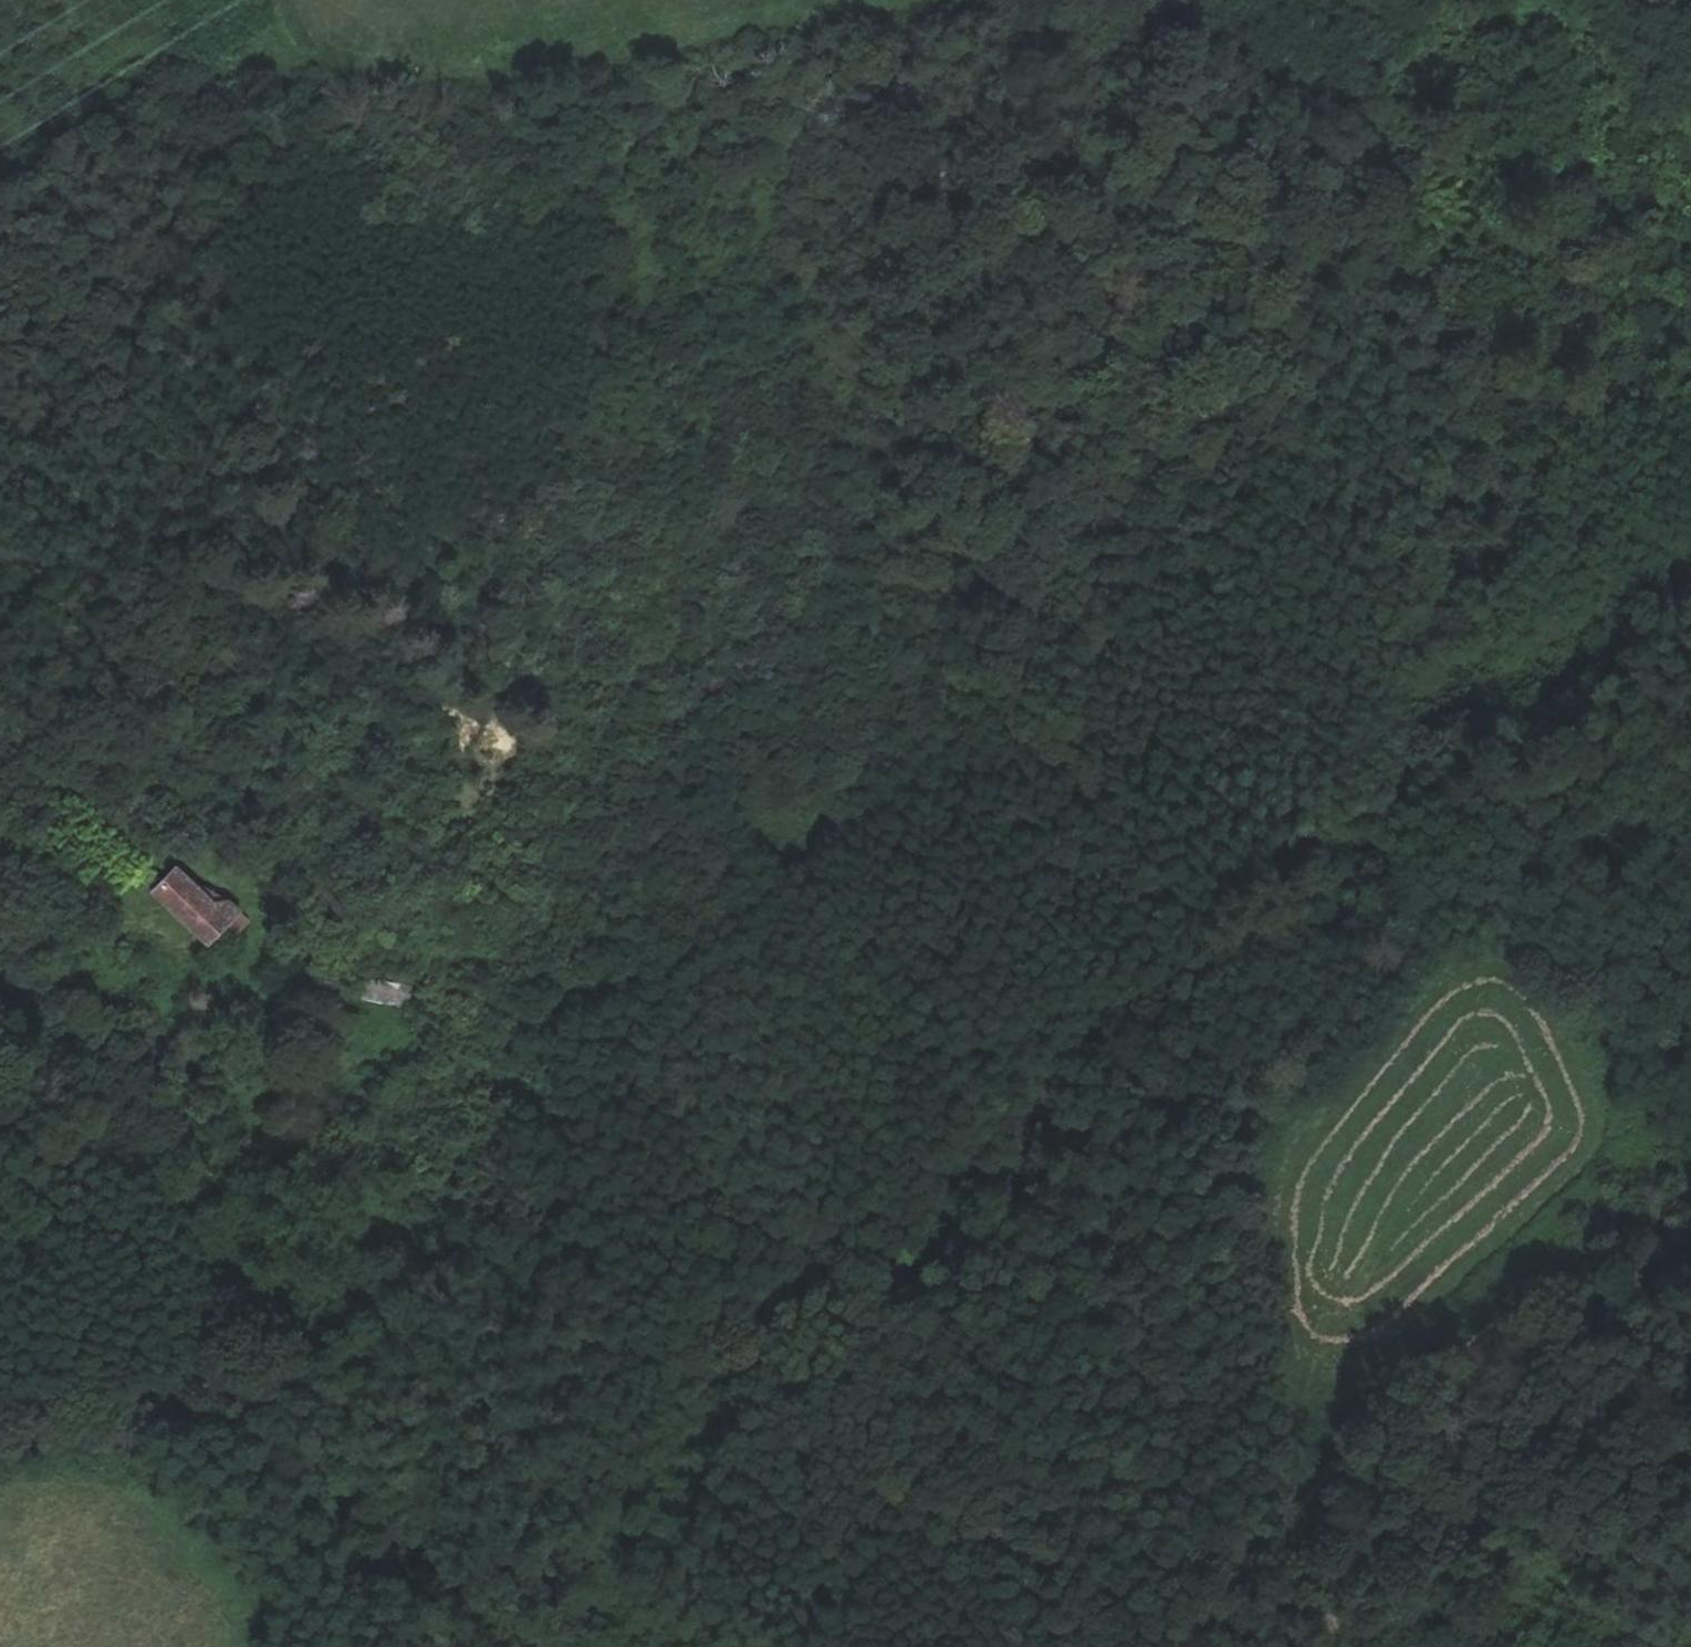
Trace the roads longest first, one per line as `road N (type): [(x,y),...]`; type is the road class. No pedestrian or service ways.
road 1 (track): [(1690,1189),(1379,1420),(1192,1646)]
road 2 (residential): [(0,716),(31,755),(106,819)]

